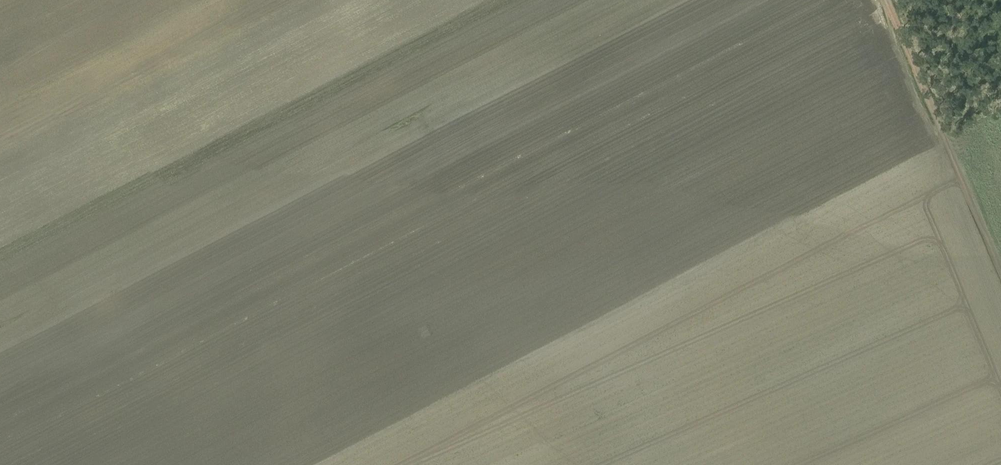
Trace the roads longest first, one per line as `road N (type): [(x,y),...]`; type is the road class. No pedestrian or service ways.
road 1 (track): [(884,0),(1000,281)]

